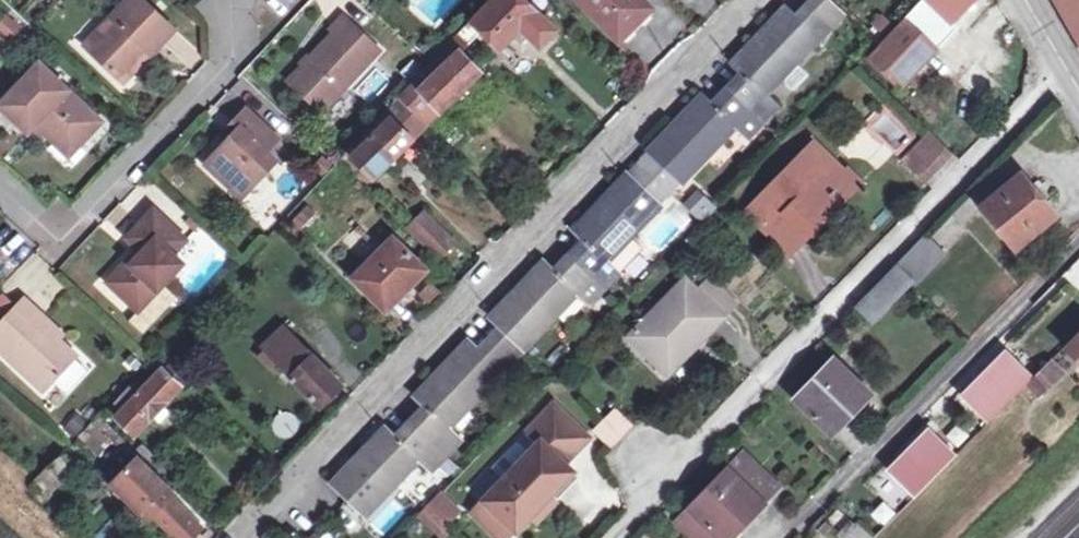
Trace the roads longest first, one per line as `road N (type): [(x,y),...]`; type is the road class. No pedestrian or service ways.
road 1 (residential): [(743,0),(239,537)]
road 2 (residential): [(616,537),(1063,59)]
road 3 (residential): [(227,0),(219,9),(224,74),(83,228),(38,234),(0,198)]

